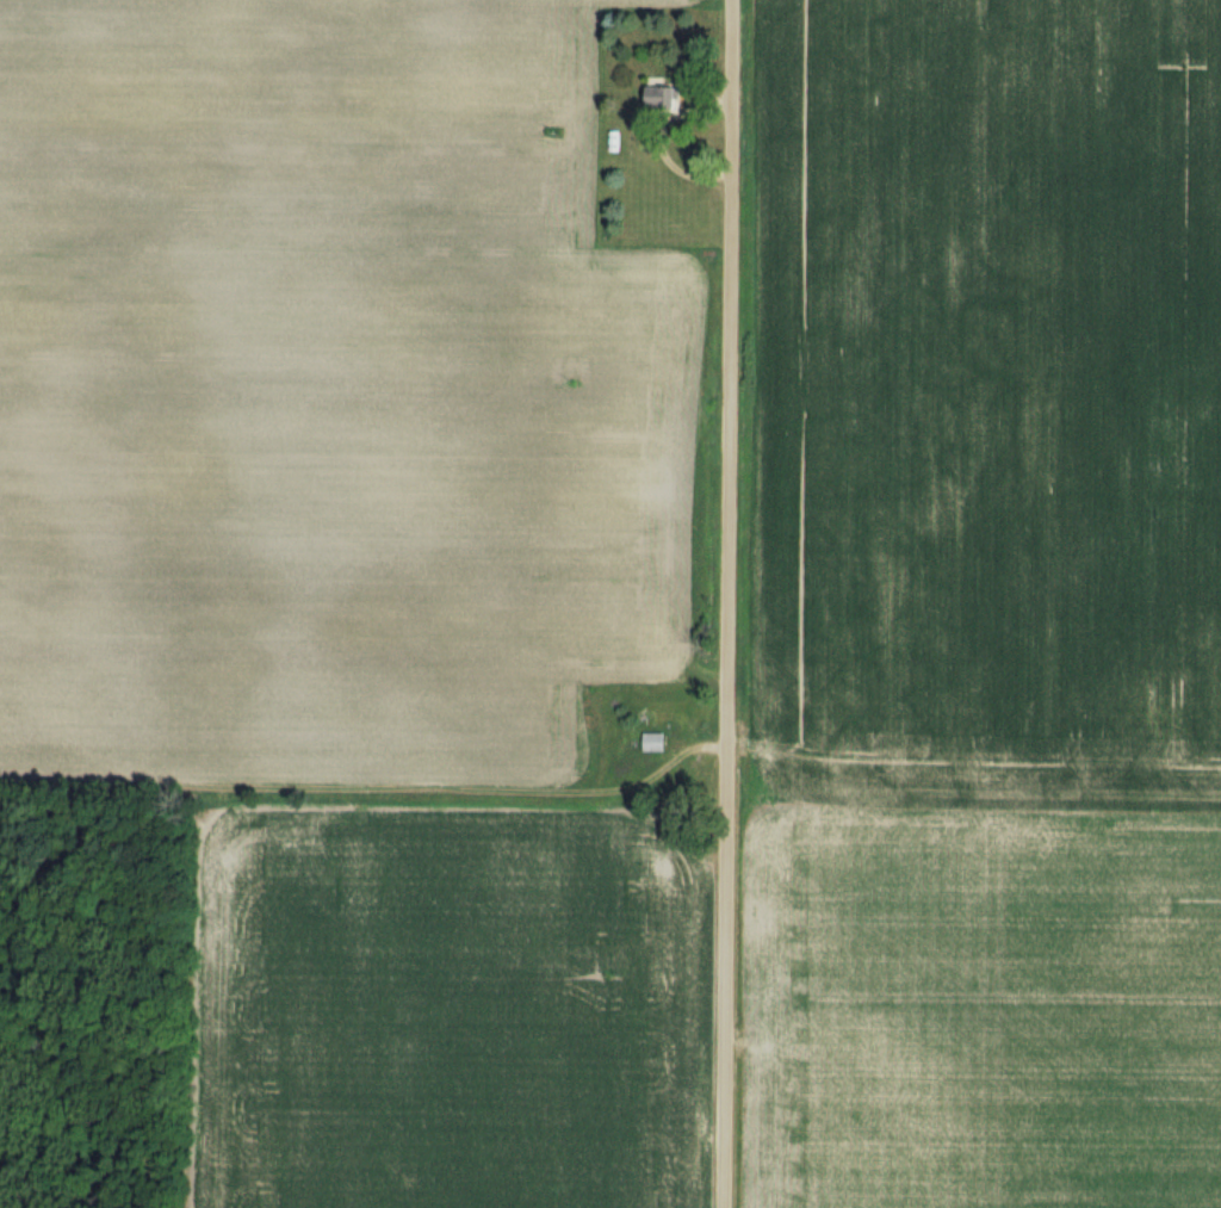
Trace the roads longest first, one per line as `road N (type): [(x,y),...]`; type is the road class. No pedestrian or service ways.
road 1 (residential): [(722,1207),(730,0)]

